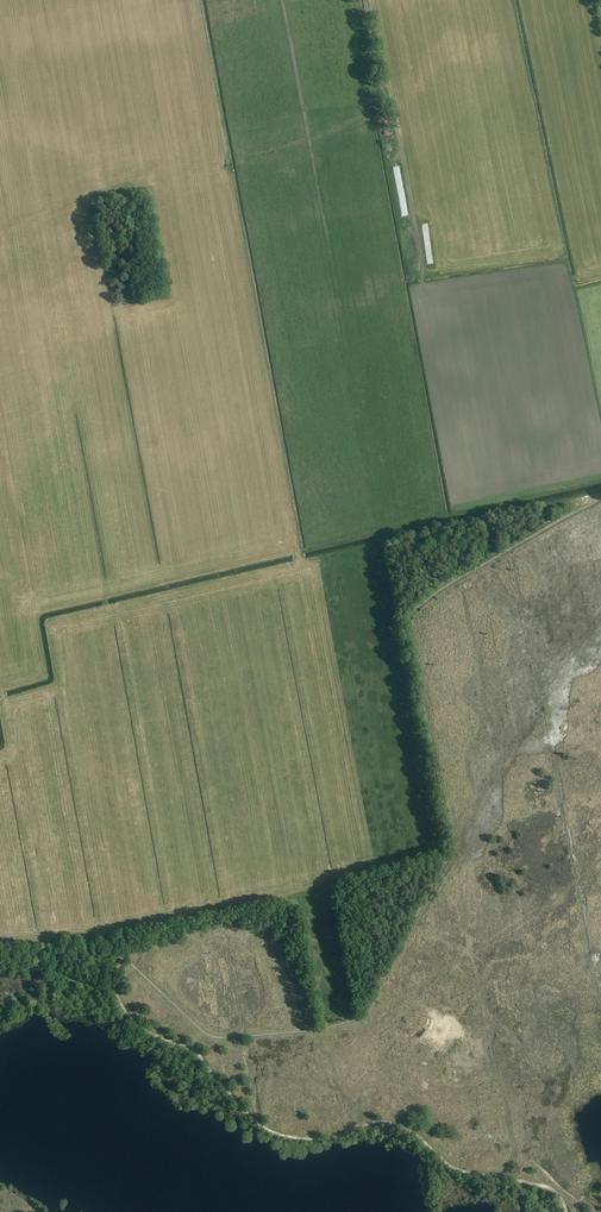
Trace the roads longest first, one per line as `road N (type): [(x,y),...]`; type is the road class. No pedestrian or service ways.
road 1 (track): [(0,974),(47,969),(112,991),(141,1027),(195,1051),(274,1133),(322,1140),(392,1124),(459,1170),(553,1189),(567,1211)]
road 2 (track): [(373,0),(399,138),(394,162)]

